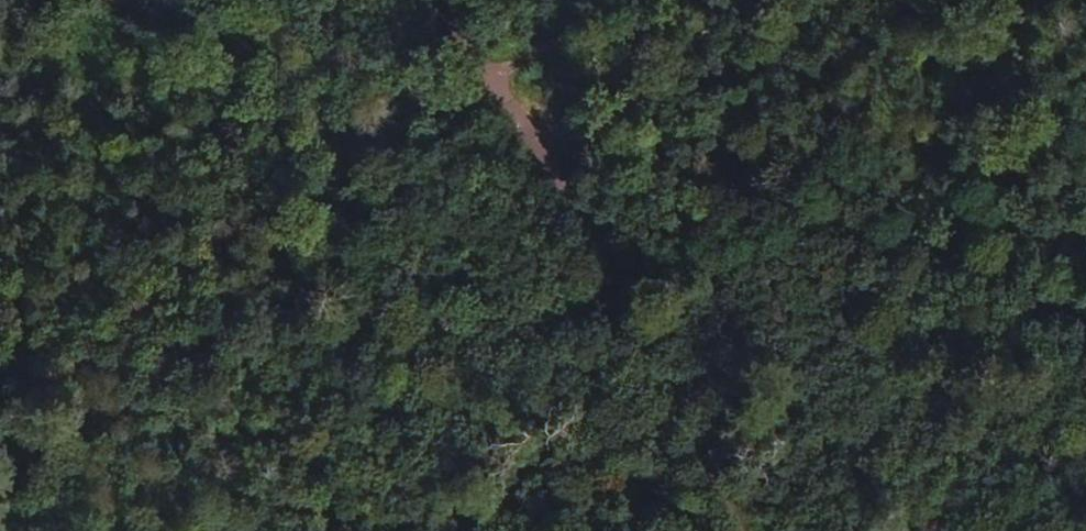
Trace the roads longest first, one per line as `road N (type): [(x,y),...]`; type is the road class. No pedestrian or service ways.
road 1 (track): [(0,420),(305,172),(418,110),(498,107),(633,0)]
road 2 (track): [(1085,332),(1022,296),(498,107)]
road 3 (track): [(734,530),(498,107),(410,0)]
road 4 (track): [(112,0),(255,31),(498,107)]

